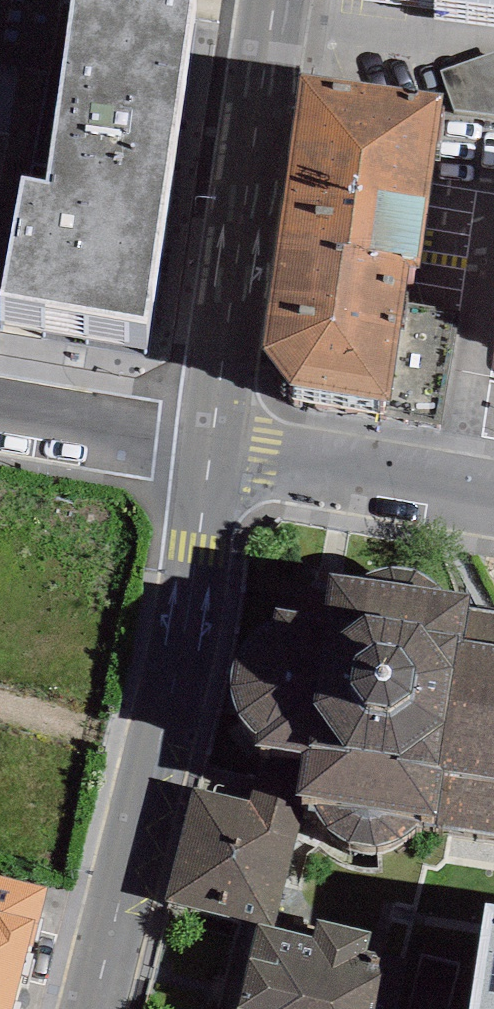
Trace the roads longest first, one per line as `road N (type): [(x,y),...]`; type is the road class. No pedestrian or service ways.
road 1 (secondary): [(93,1008),(176,662),(207,449)]
road 2 (secondary): [(207,449),(275,0)]
road 3 (residential): [(207,449),(493,502)]
road 4 (residential): [(207,449),(0,413)]

